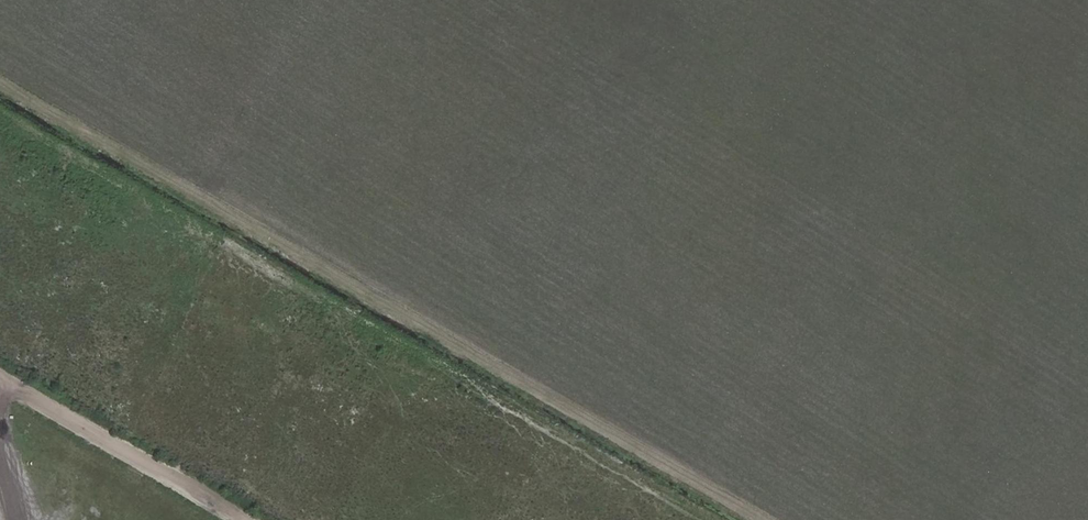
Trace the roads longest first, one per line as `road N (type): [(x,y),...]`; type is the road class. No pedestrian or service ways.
road 1 (track): [(0,82),(770,519)]
road 2 (track): [(242,519),(0,379)]
road 3 (track): [(190,194),(318,0)]

